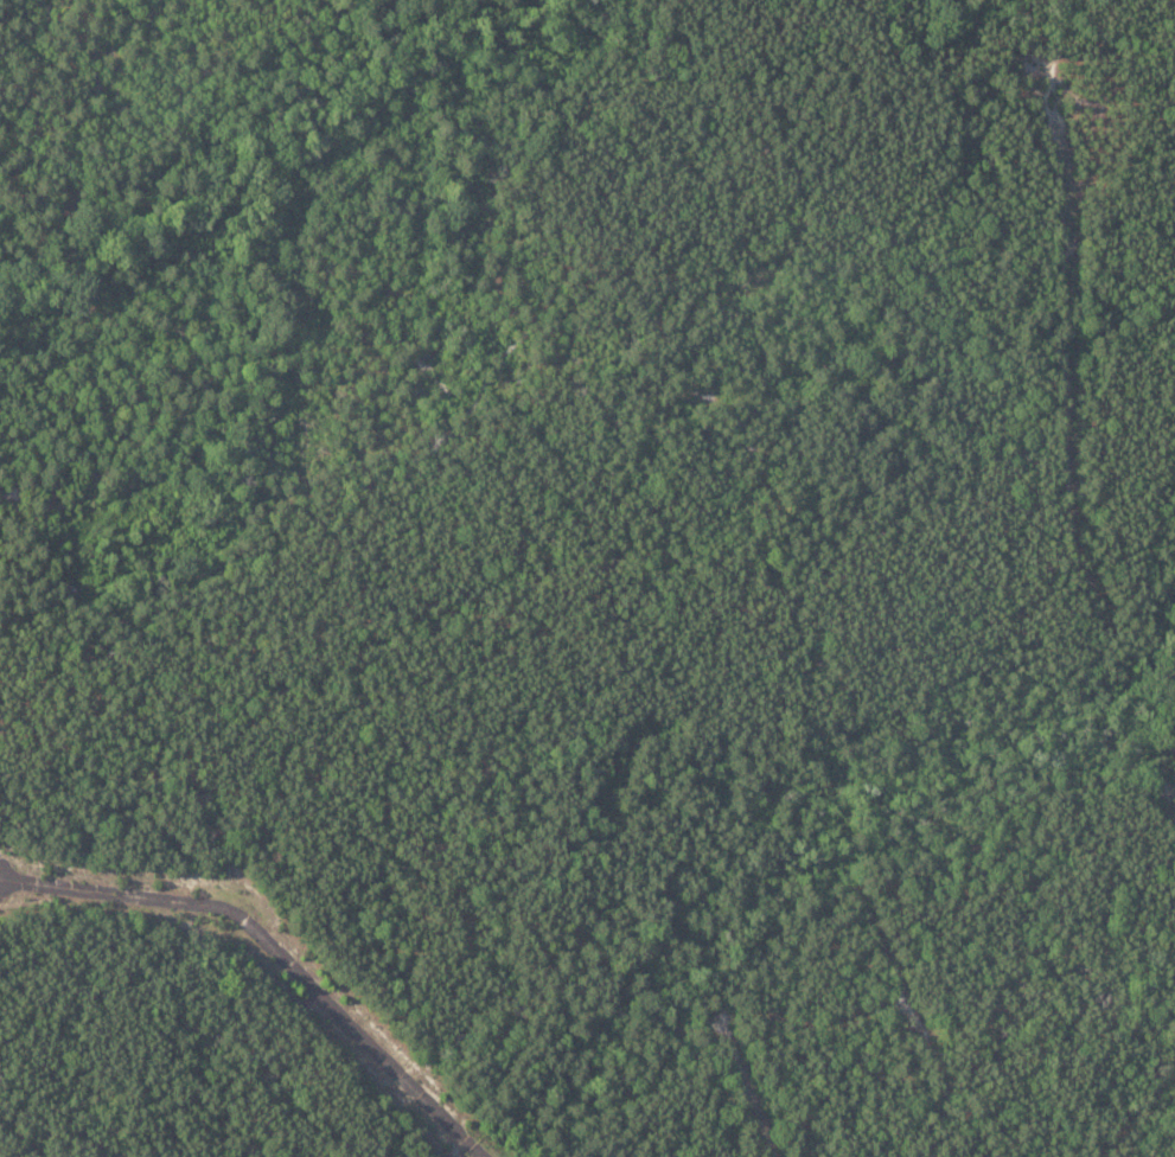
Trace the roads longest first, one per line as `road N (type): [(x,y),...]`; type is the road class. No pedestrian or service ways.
road 1 (residential): [(484,1156),(247,918),(197,903),(0,881)]

